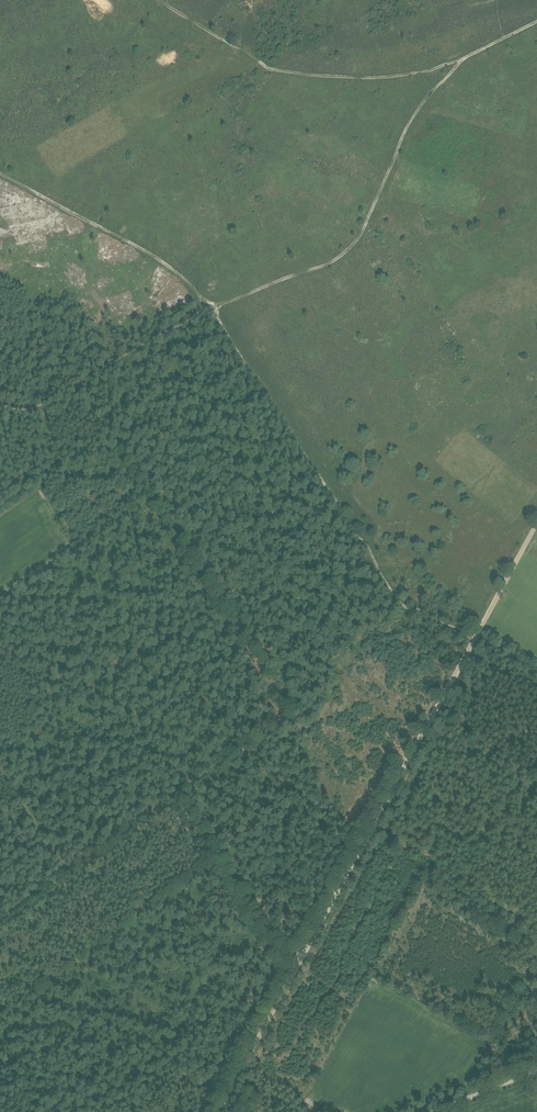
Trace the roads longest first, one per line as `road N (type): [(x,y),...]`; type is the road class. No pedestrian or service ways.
road 1 (track): [(536,525),(218,1111)]
road 2 (track): [(468,56),(404,132),(362,230),(344,253),(207,309)]
road 3 (track): [(159,0),(272,69),(382,77),(468,56)]
road 4 (track): [(207,309),(361,543)]
road 5 (track): [(207,309),(151,254),(0,174)]
road 6 (track): [(0,404),(48,402),(207,309)]

